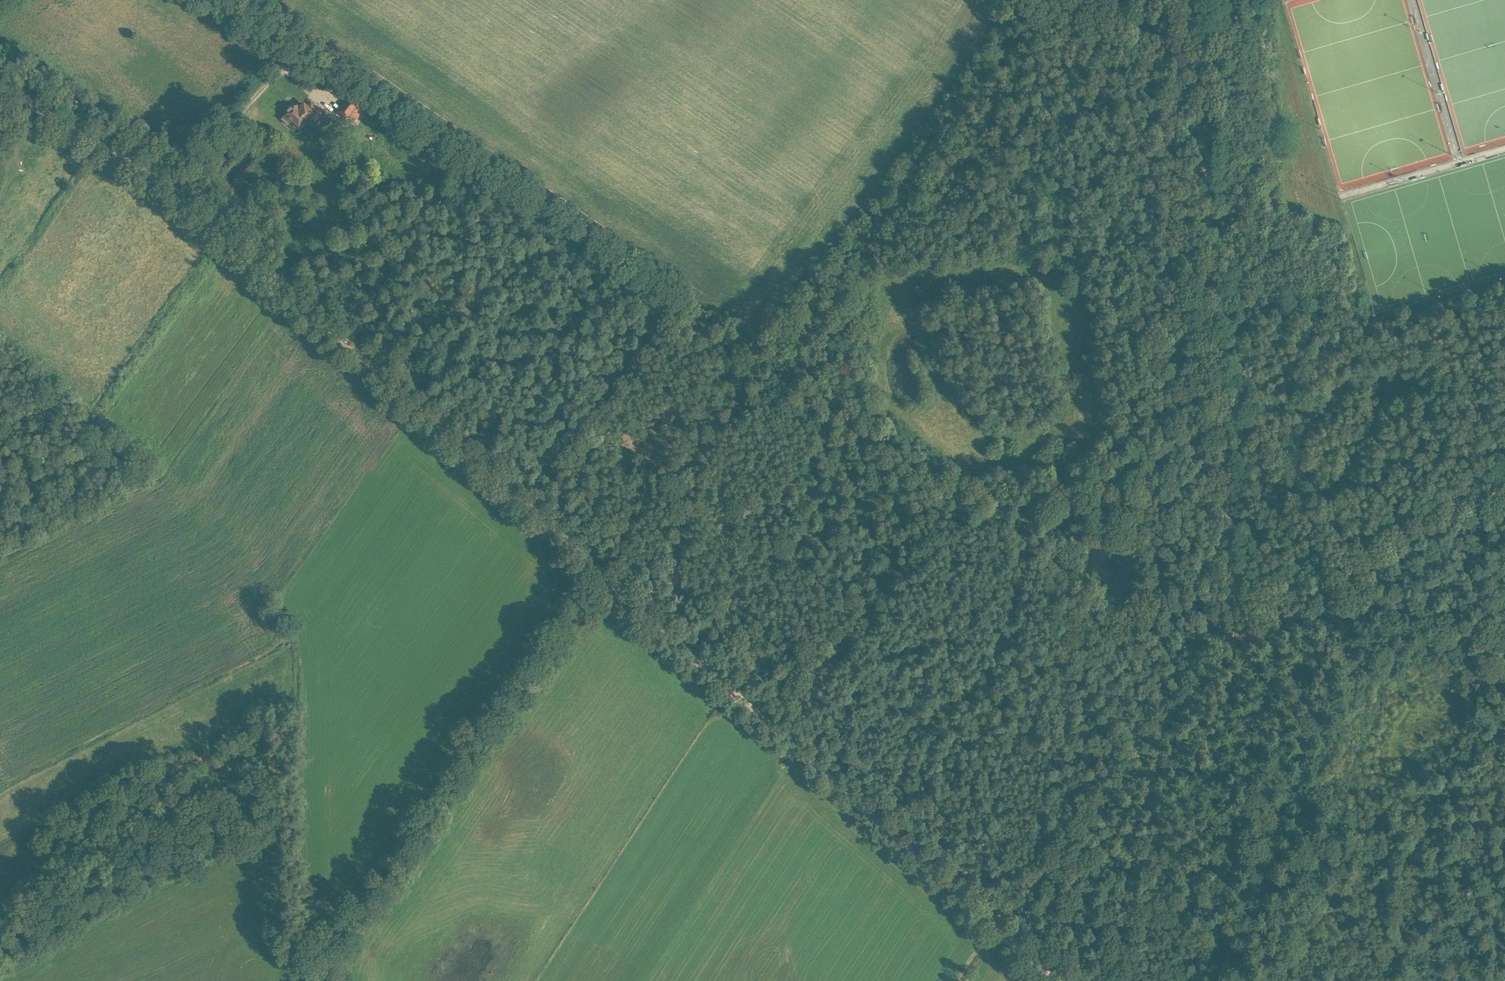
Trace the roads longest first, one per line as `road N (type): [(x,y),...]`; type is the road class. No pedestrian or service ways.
road 1 (track): [(998,926),(210,216),(0,82)]
road 2 (track): [(1234,634),(1203,218),(1197,0)]
road 3 (track): [(998,926),(1234,634)]
road 4 (track): [(519,494),(664,297)]
road 5 (track): [(207,221),(255,142),(266,93),(298,47)]

